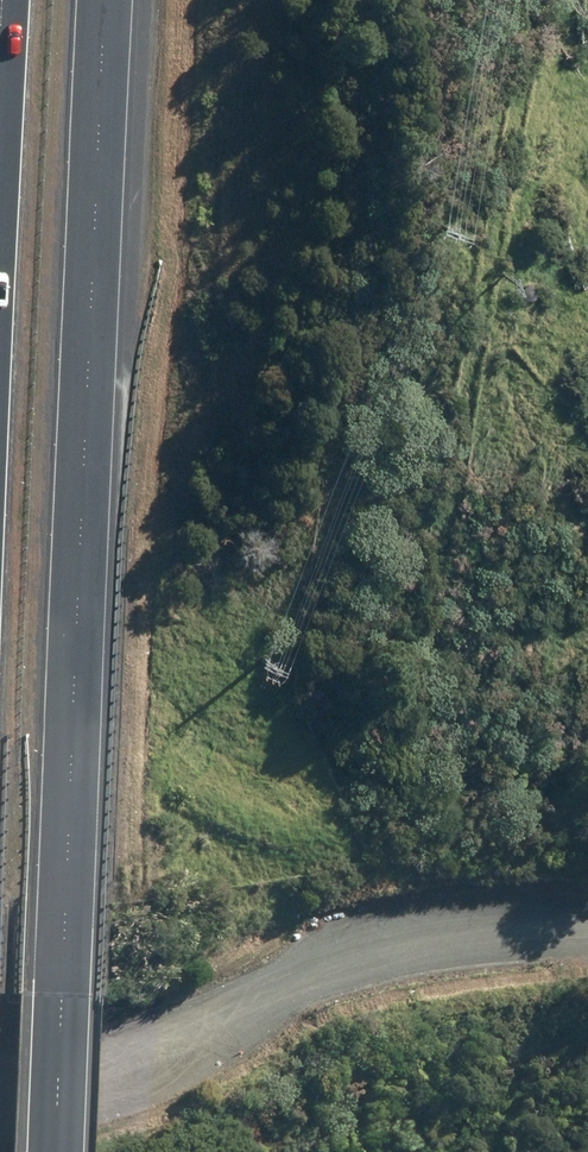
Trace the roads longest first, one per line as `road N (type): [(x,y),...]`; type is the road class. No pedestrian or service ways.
road 1 (motorway): [(106,0),(58,1151)]
road 2 (unclassified): [(0,1083),(124,1060),(349,962),(421,942),(587,935)]

